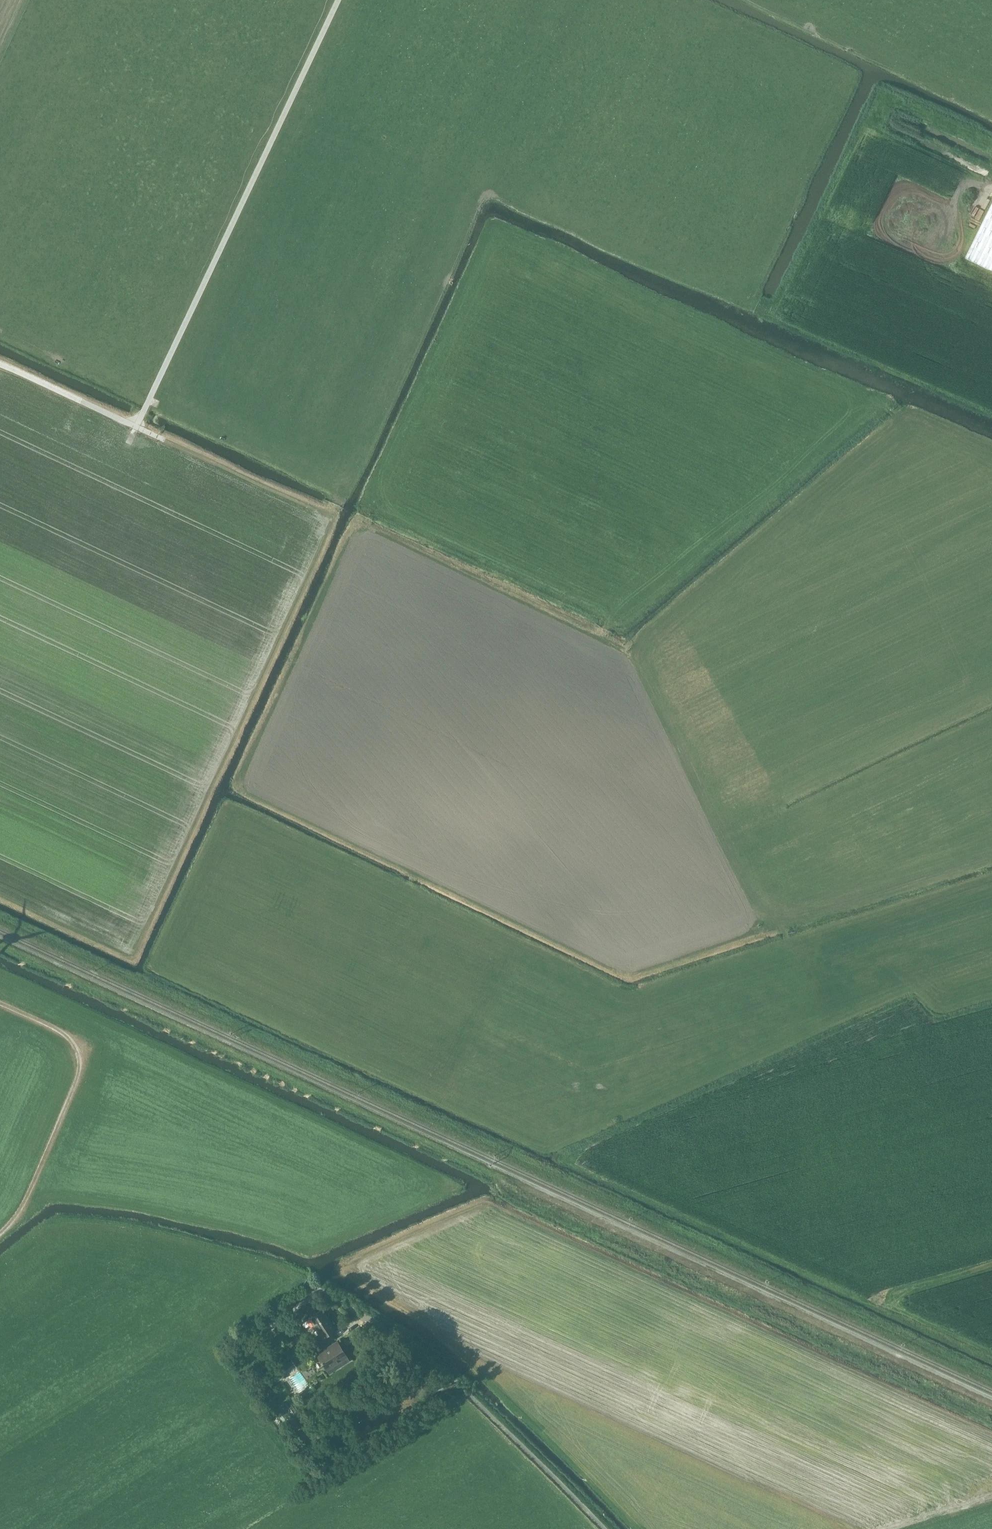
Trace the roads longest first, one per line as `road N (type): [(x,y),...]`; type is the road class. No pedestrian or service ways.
road 1 (track): [(0,1238),(22,1218),(80,1056),(46,1023),(0,1003)]

